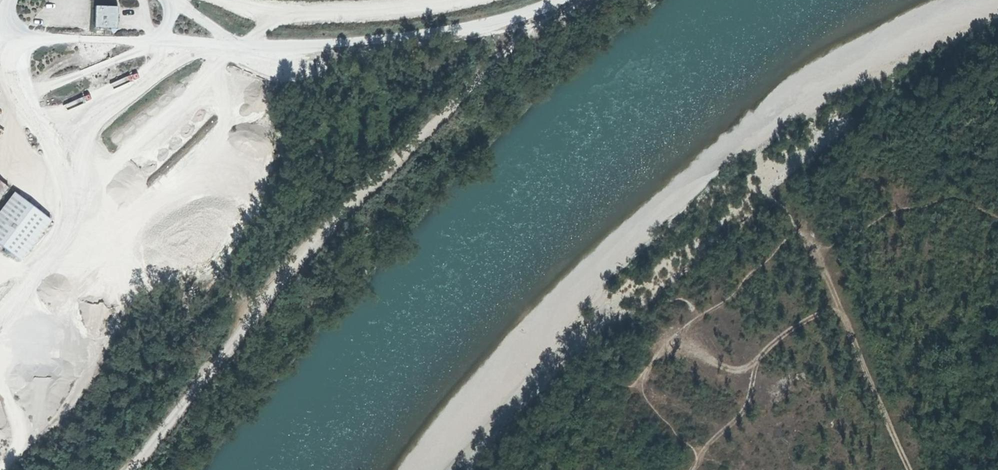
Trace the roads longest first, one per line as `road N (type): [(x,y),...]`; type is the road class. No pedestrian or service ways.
road 1 (track): [(132,469),(332,222),(534,16)]
road 2 (track): [(0,38),(403,42),(534,16)]
road 3 (track): [(641,378),(678,331),(802,235),(816,245),(910,469)]
road 4 (track): [(997,433),(942,397),(876,392)]

